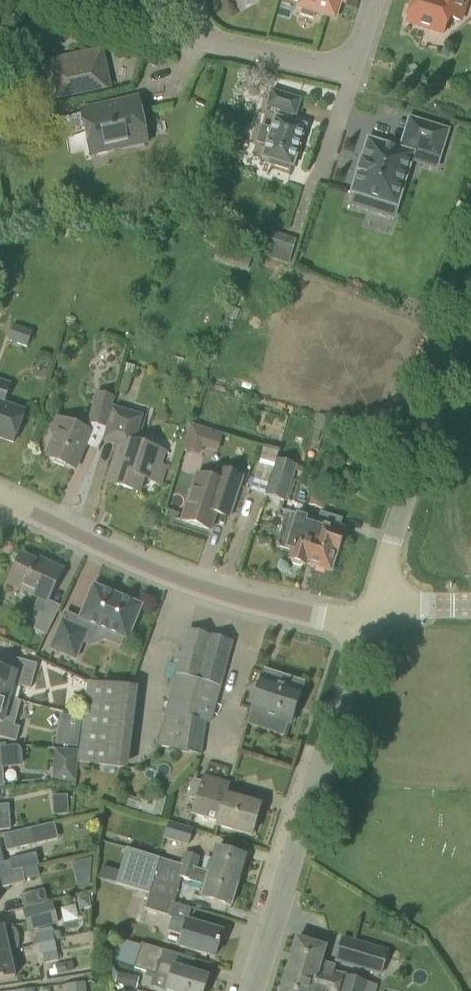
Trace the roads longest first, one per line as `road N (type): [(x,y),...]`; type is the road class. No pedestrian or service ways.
road 1 (tertiary): [(369,630),(197,589),(0,500)]
road 2 (tertiary): [(249,990),(369,630)]
road 3 (tertiary): [(375,610),(470,292)]
road 4 (residential): [(192,0),(201,32),(344,69),(360,49),(374,0)]

